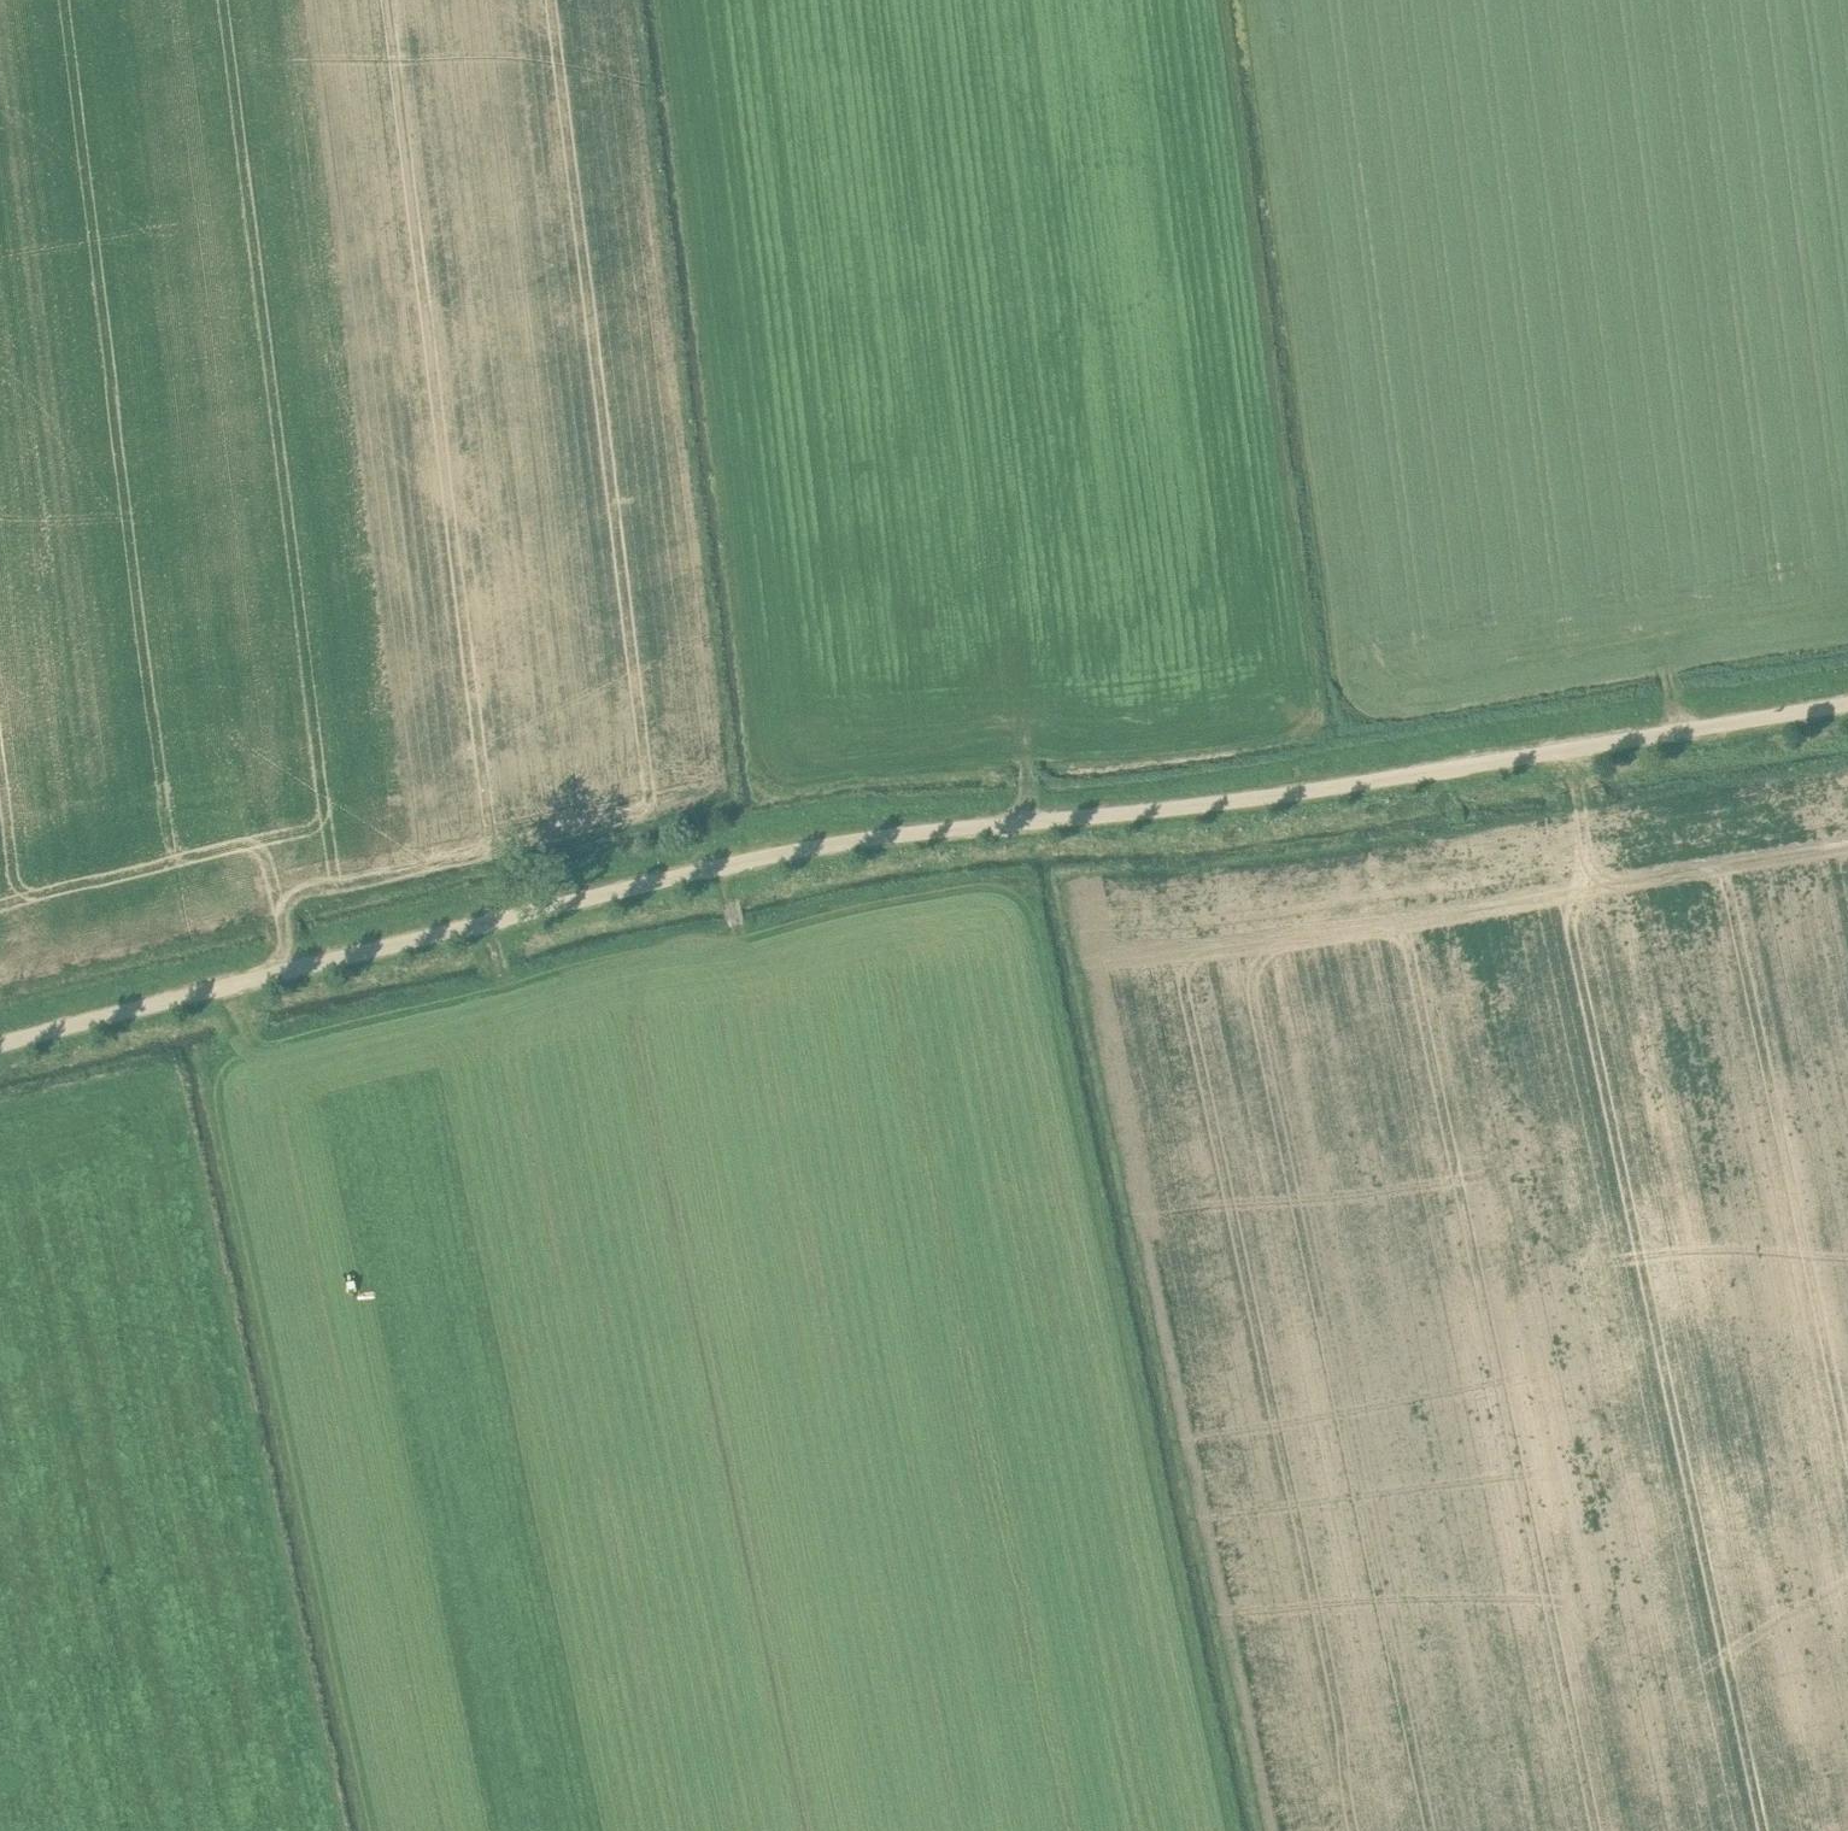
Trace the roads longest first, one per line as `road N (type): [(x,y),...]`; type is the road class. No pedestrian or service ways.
road 1 (unclassified): [(0,1045),(804,848),(1177,815),(1847,705)]

